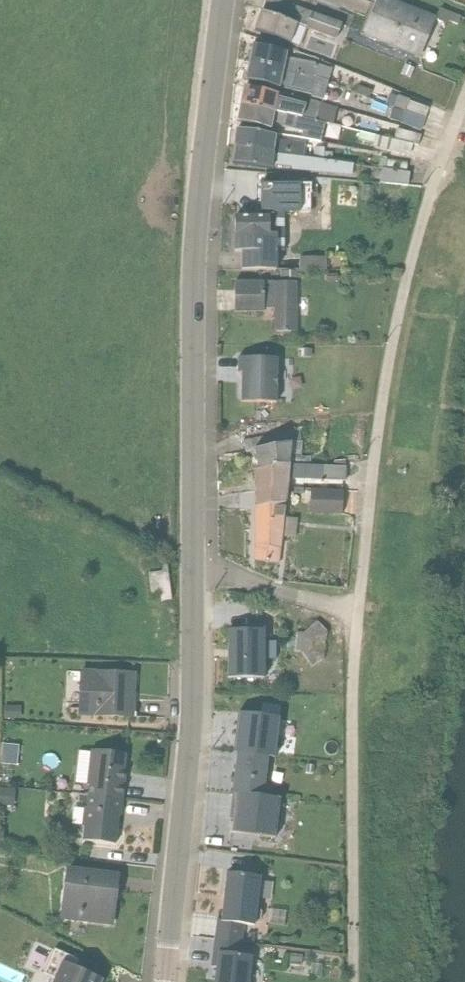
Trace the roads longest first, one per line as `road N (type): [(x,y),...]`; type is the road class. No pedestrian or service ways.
road 1 (tertiary): [(223,0),(196,234),(194,704),(166,981)]

